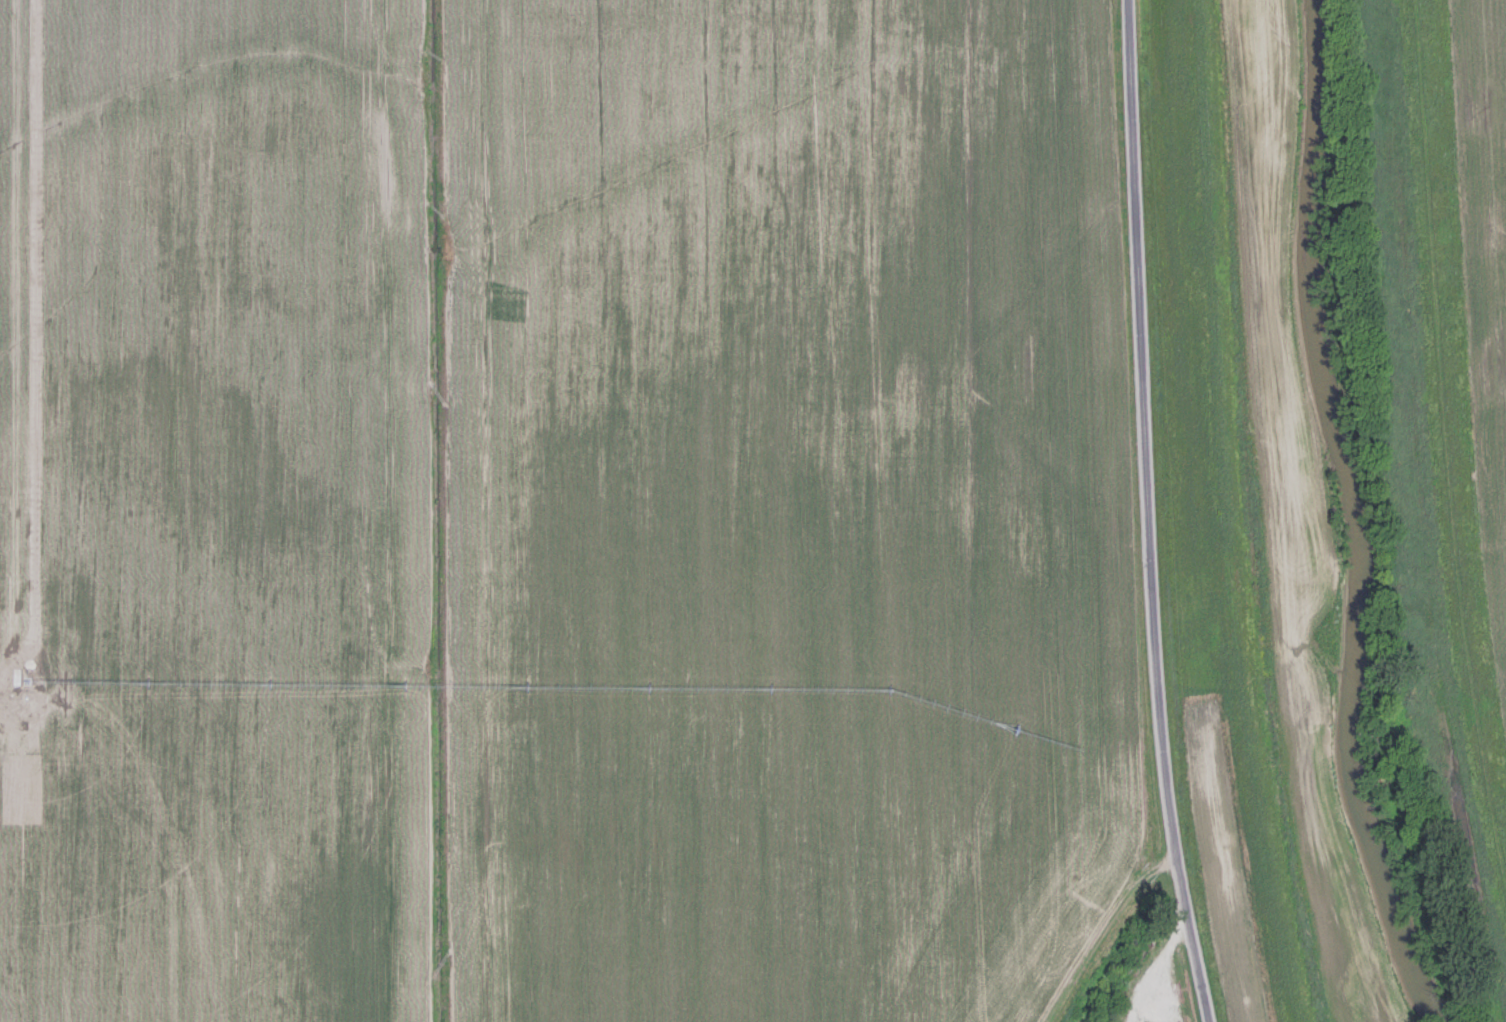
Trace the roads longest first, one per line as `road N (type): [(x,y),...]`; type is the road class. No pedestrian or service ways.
road 1 (residential): [(1147,1021),(1086,719),(1078,0)]

